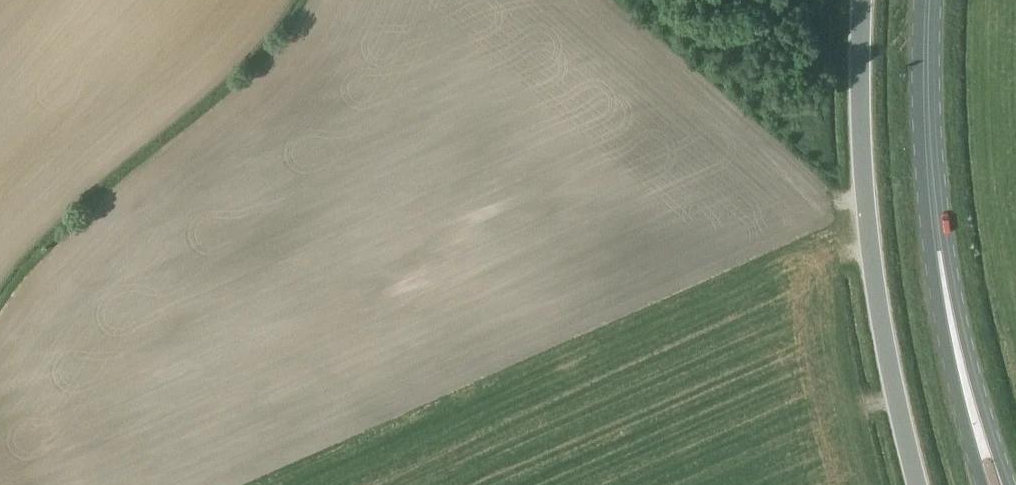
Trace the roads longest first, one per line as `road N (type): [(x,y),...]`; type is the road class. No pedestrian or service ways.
road 1 (unclassified): [(920,484),(874,251),(862,0)]
road 2 (primary): [(969,399),(944,288),(932,177),(928,0)]

